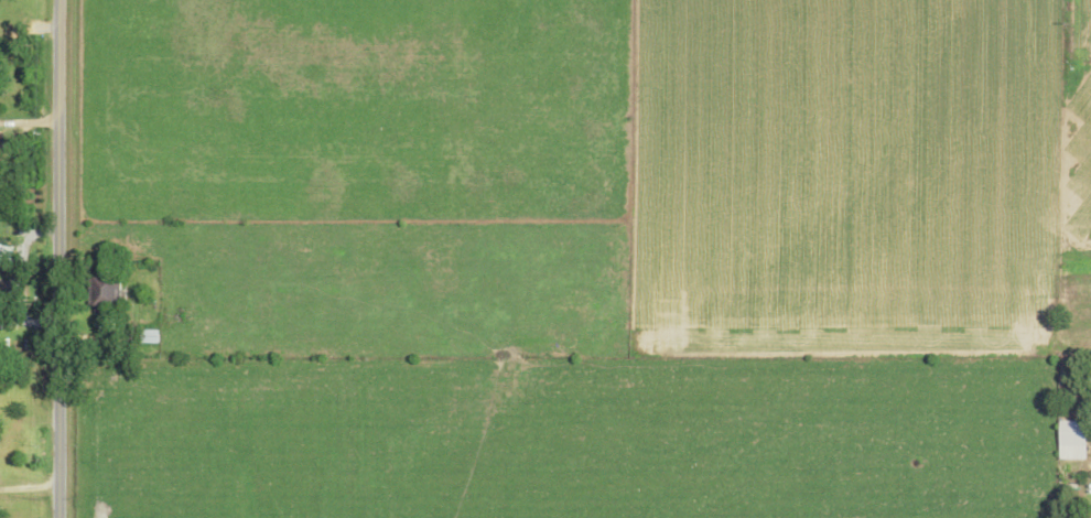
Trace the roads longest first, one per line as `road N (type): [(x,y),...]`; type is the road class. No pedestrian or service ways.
road 1 (tertiary): [(58,517),(61,0)]

